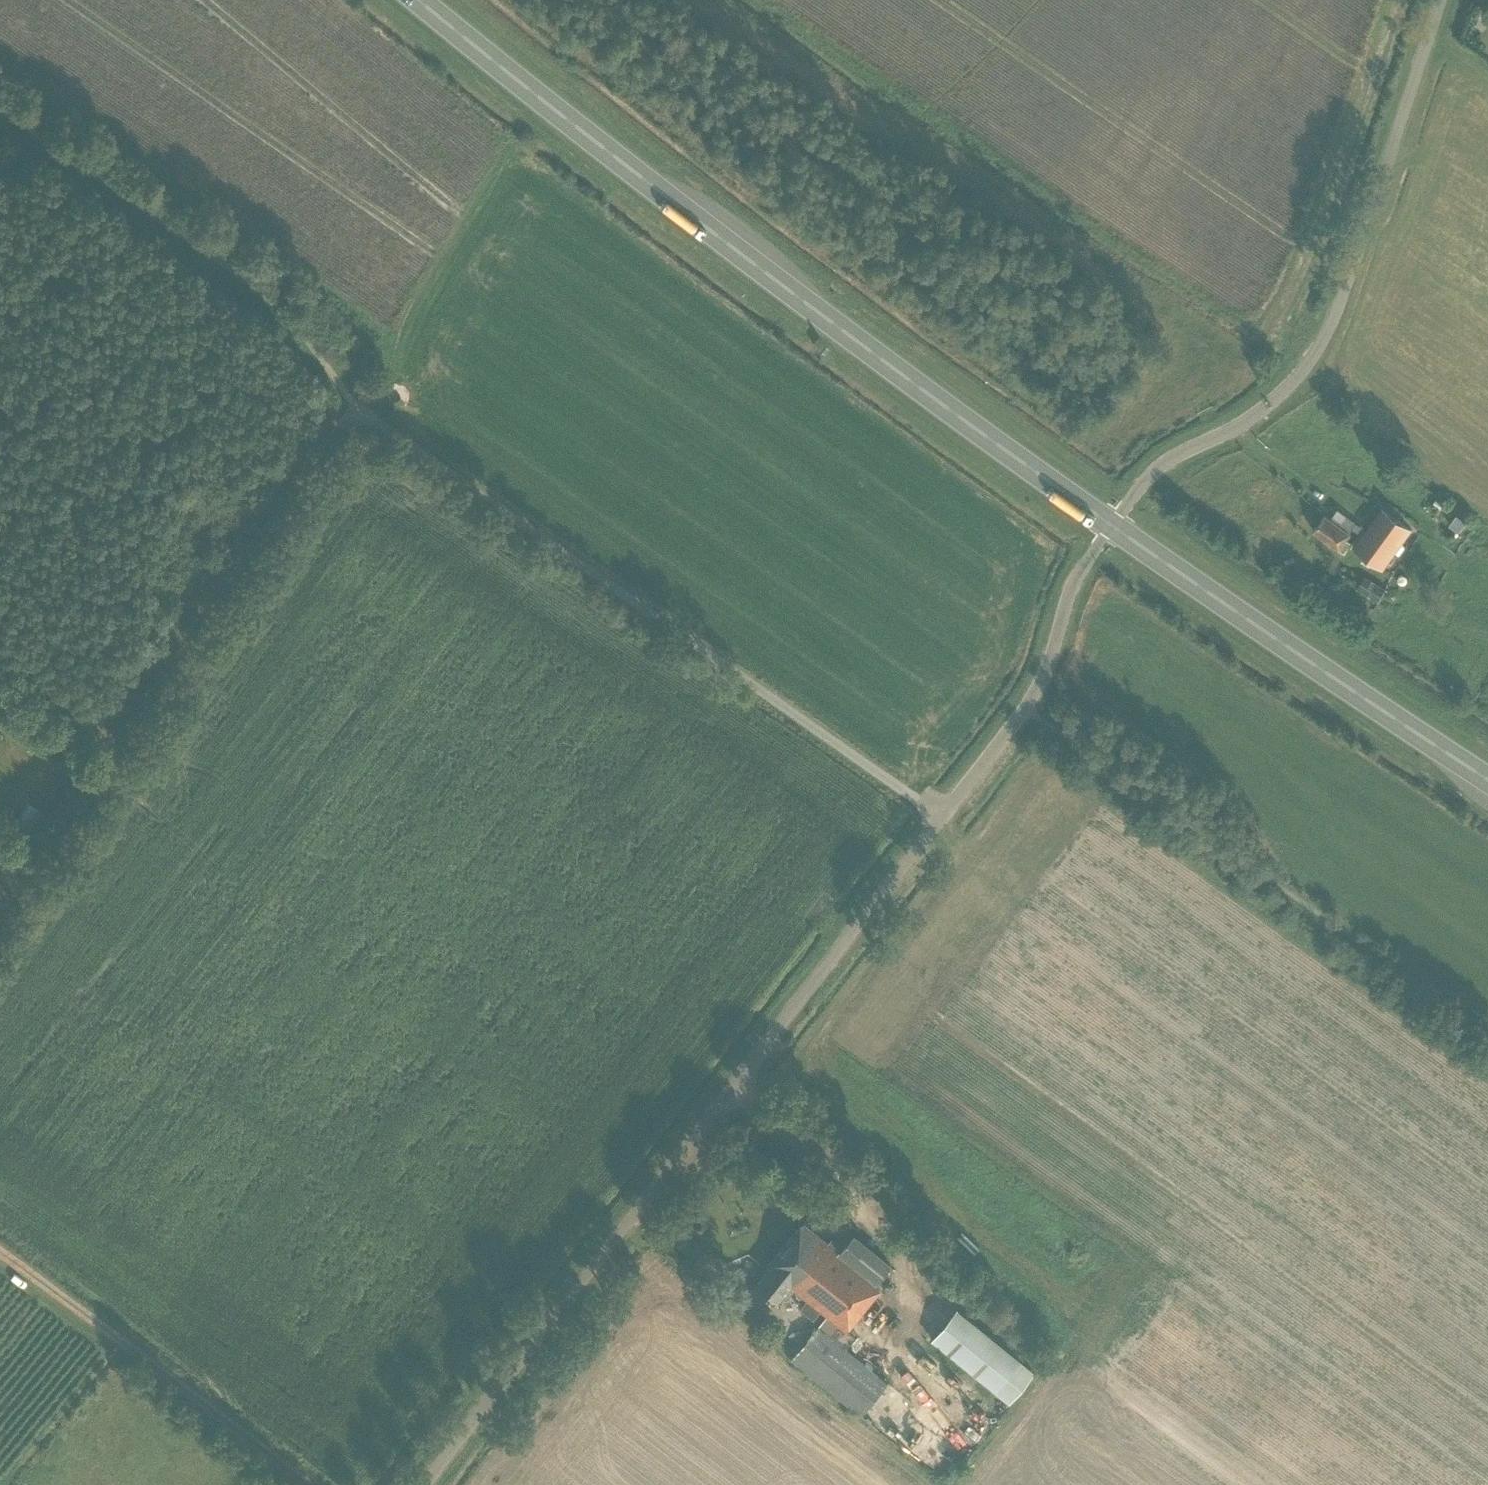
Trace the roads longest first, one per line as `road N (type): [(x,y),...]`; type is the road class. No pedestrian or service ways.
road 1 (trunk): [(1113,526),(749,260),(419,0)]
road 2 (unclassified): [(424,1484),(943,818)]
road 3 (unclassified): [(328,442),(359,409),(943,818)]
road 4 (unclassified): [(1113,526),(1156,471),(1253,418),(1312,362),(1345,294),(1441,0)]
road 5 (trunk): [(1487,779),(1113,526)]
road 6 (track): [(106,770),(117,753),(112,732),(248,531),(328,442)]
road 7 (unclassified): [(943,818),(1038,693),(1075,588),(1113,526)]
road 8 (track): [(112,732),(0,653)]

